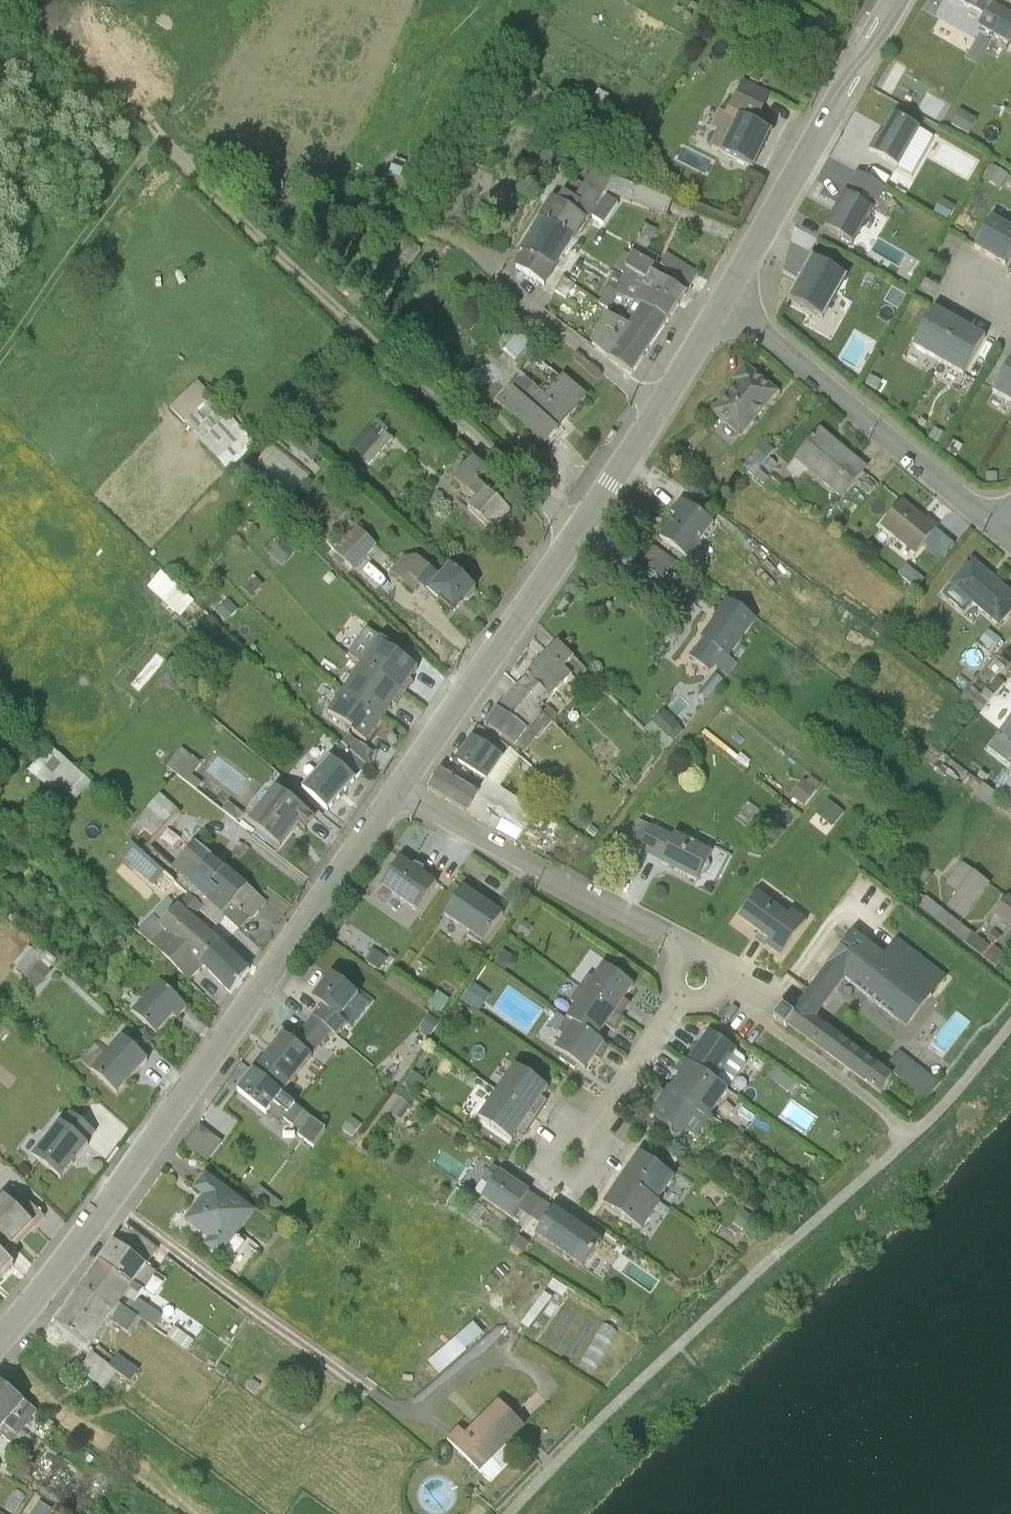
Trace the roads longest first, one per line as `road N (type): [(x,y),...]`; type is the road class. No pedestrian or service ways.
road 1 (tertiary): [(404,789),(110,1205),(0,1344)]
road 2 (track): [(576,543),(163,150)]
road 3 (tertiary): [(659,411),(404,789)]
road 4 (tertiary): [(897,0),(726,308)]
road 5 (unclassified): [(726,308),(992,530)]
road 6 (track): [(486,262),(253,173),(172,159)]
road 7 (residential): [(404,789),(662,941),(679,968)]
road 8 (unclassified): [(717,990),(913,1141)]
road 9 (residential): [(659,411),(486,262)]
road 10 (residential): [(683,999),(555,1182)]
road 11 (track): [(163,150),(0,65)]
road 12 (tertiary): [(726,308),(659,411)]

